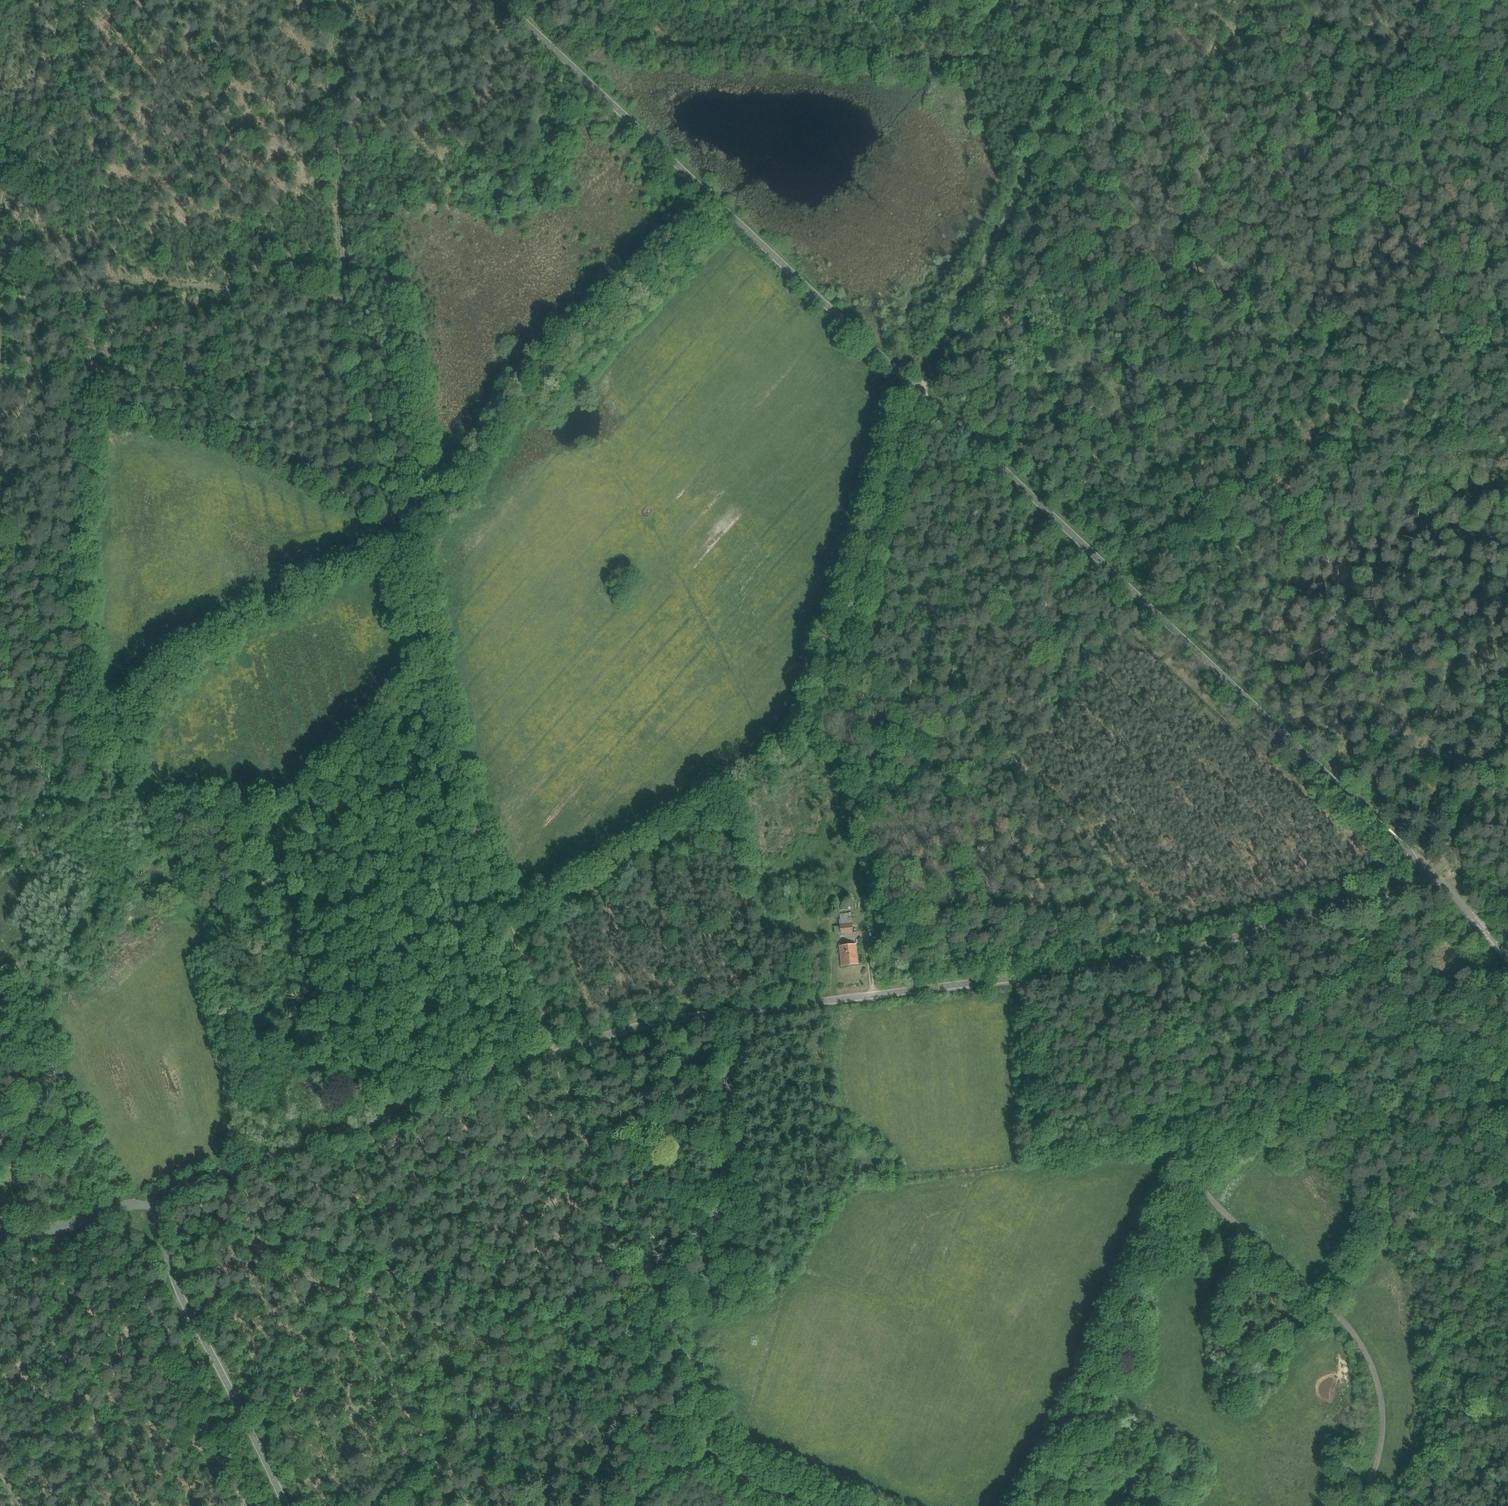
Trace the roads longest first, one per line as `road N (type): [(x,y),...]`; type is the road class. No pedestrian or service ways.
road 1 (track): [(1440,882),(1507,724)]
road 2 (unclassified): [(1507,957),(1447,886),(1416,874)]

